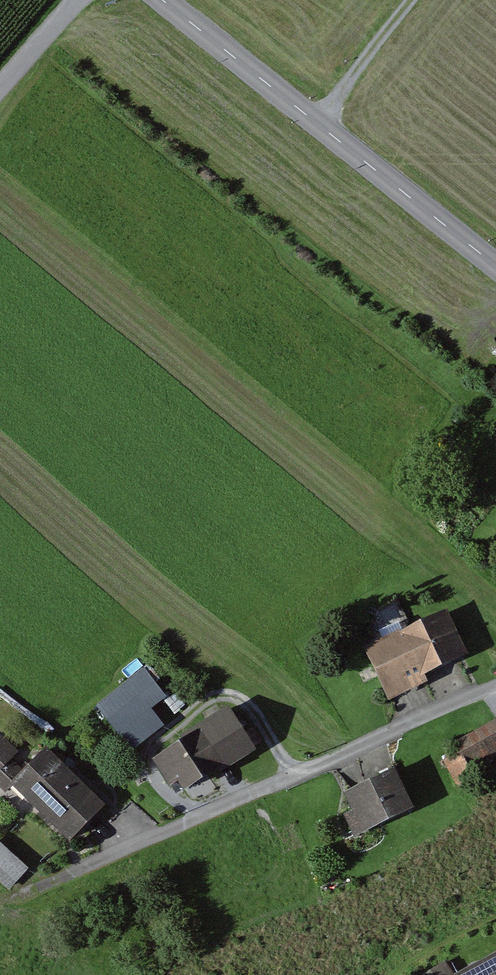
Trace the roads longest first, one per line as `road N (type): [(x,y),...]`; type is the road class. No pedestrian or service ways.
road 1 (residential): [(495,686),(21,893)]
road 2 (tertiary): [(161,0),(495,265)]
road 3 (track): [(413,0),(316,121)]

